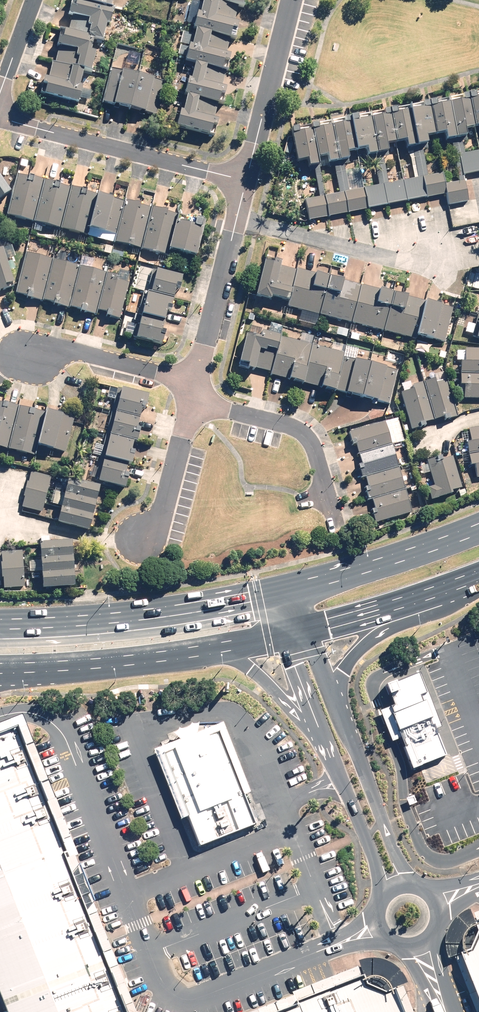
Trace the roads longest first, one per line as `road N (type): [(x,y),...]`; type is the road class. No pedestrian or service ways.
road 1 (primary): [(0,623),(130,618),(279,590)]
road 2 (residential): [(0,120),(246,180)]
road 3 (residential): [(191,398),(304,431),(336,531)]
road 4 (primary): [(209,647),(0,668)]
road 5 (primary): [(279,590),(478,526)]
road 6 (residential): [(246,180),(197,376)]
road 7 (unclassified): [(336,701),(416,886)]
road 8 (primary): [(478,592),(377,637),(347,664),(336,701)]
road 9 (residential): [(197,376),(67,349),(12,354)]
road 10 (residential): [(291,0),(246,180)]
road 11 (primary): [(478,573),(306,628)]
road 12 (unclassified): [(378,901),(376,857),(330,745)]
road 13 (primary): [(330,745),(250,670),(209,647)]
road 14 (residential): [(191,398),(159,522),(144,538)]
road 15 (unclassified): [(330,745),(284,634)]

